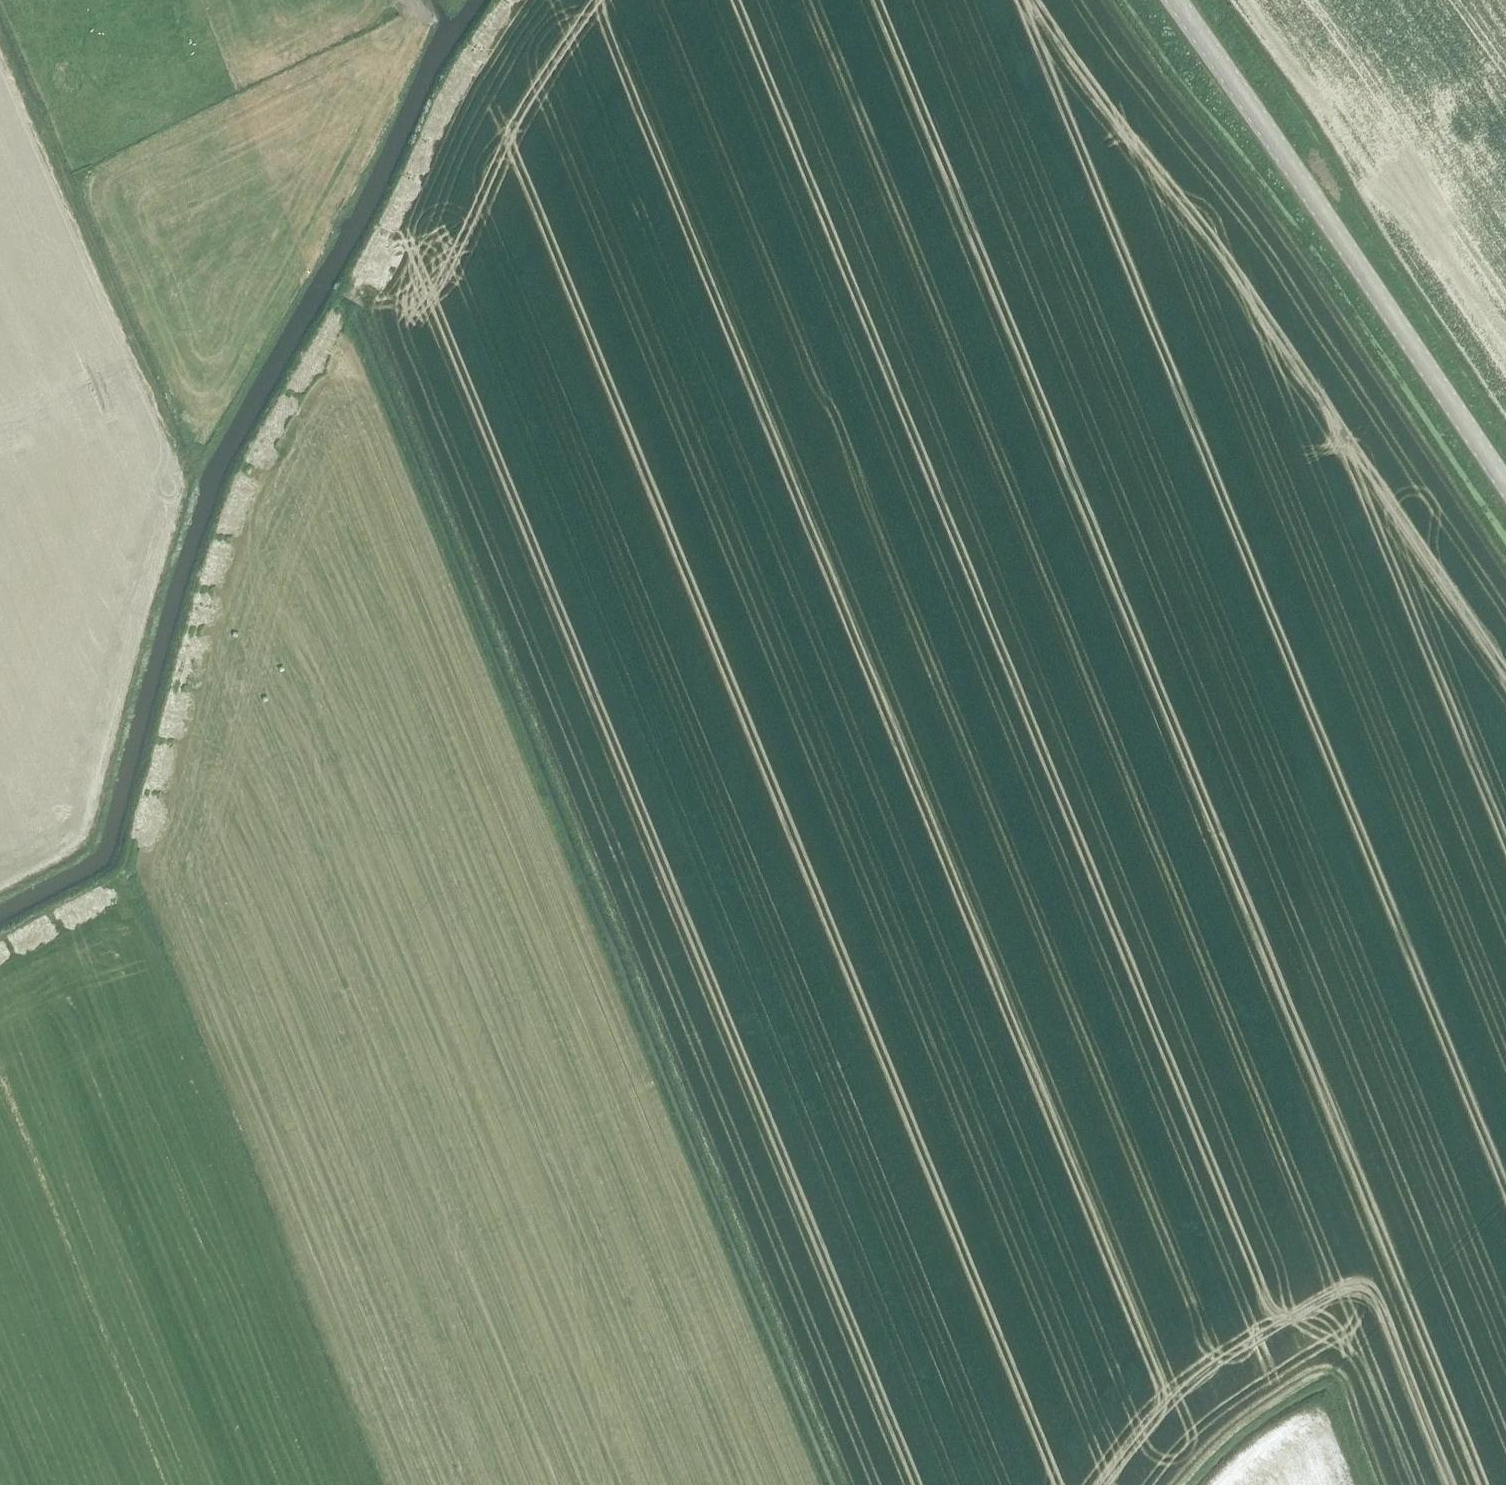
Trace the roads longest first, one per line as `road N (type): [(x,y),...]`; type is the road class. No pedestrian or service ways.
road 1 (tertiary): [(1505,489),(1173,0)]

